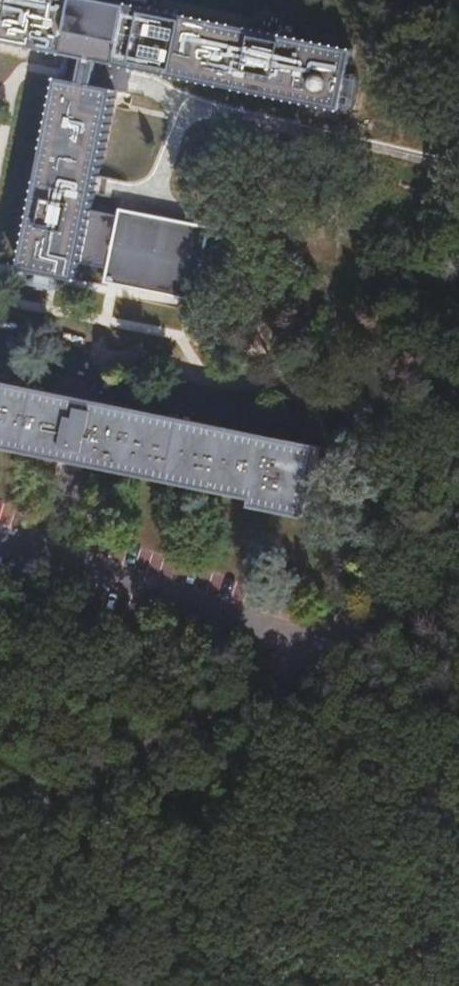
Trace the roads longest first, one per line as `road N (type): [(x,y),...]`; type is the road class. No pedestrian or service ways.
road 1 (residential): [(0,782),(17,786),(102,764),(458,598)]
road 2 (track): [(317,968),(409,936),(458,937)]

